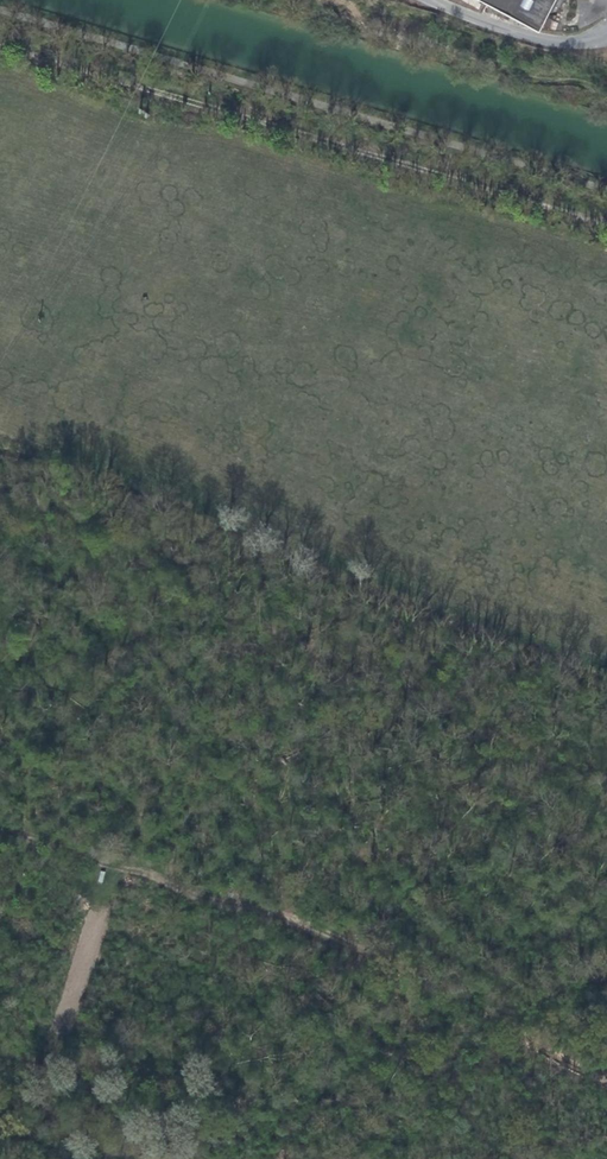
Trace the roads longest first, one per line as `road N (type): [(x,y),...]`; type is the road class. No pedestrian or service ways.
road 1 (track): [(0,833),(271,911),(606,1075)]

